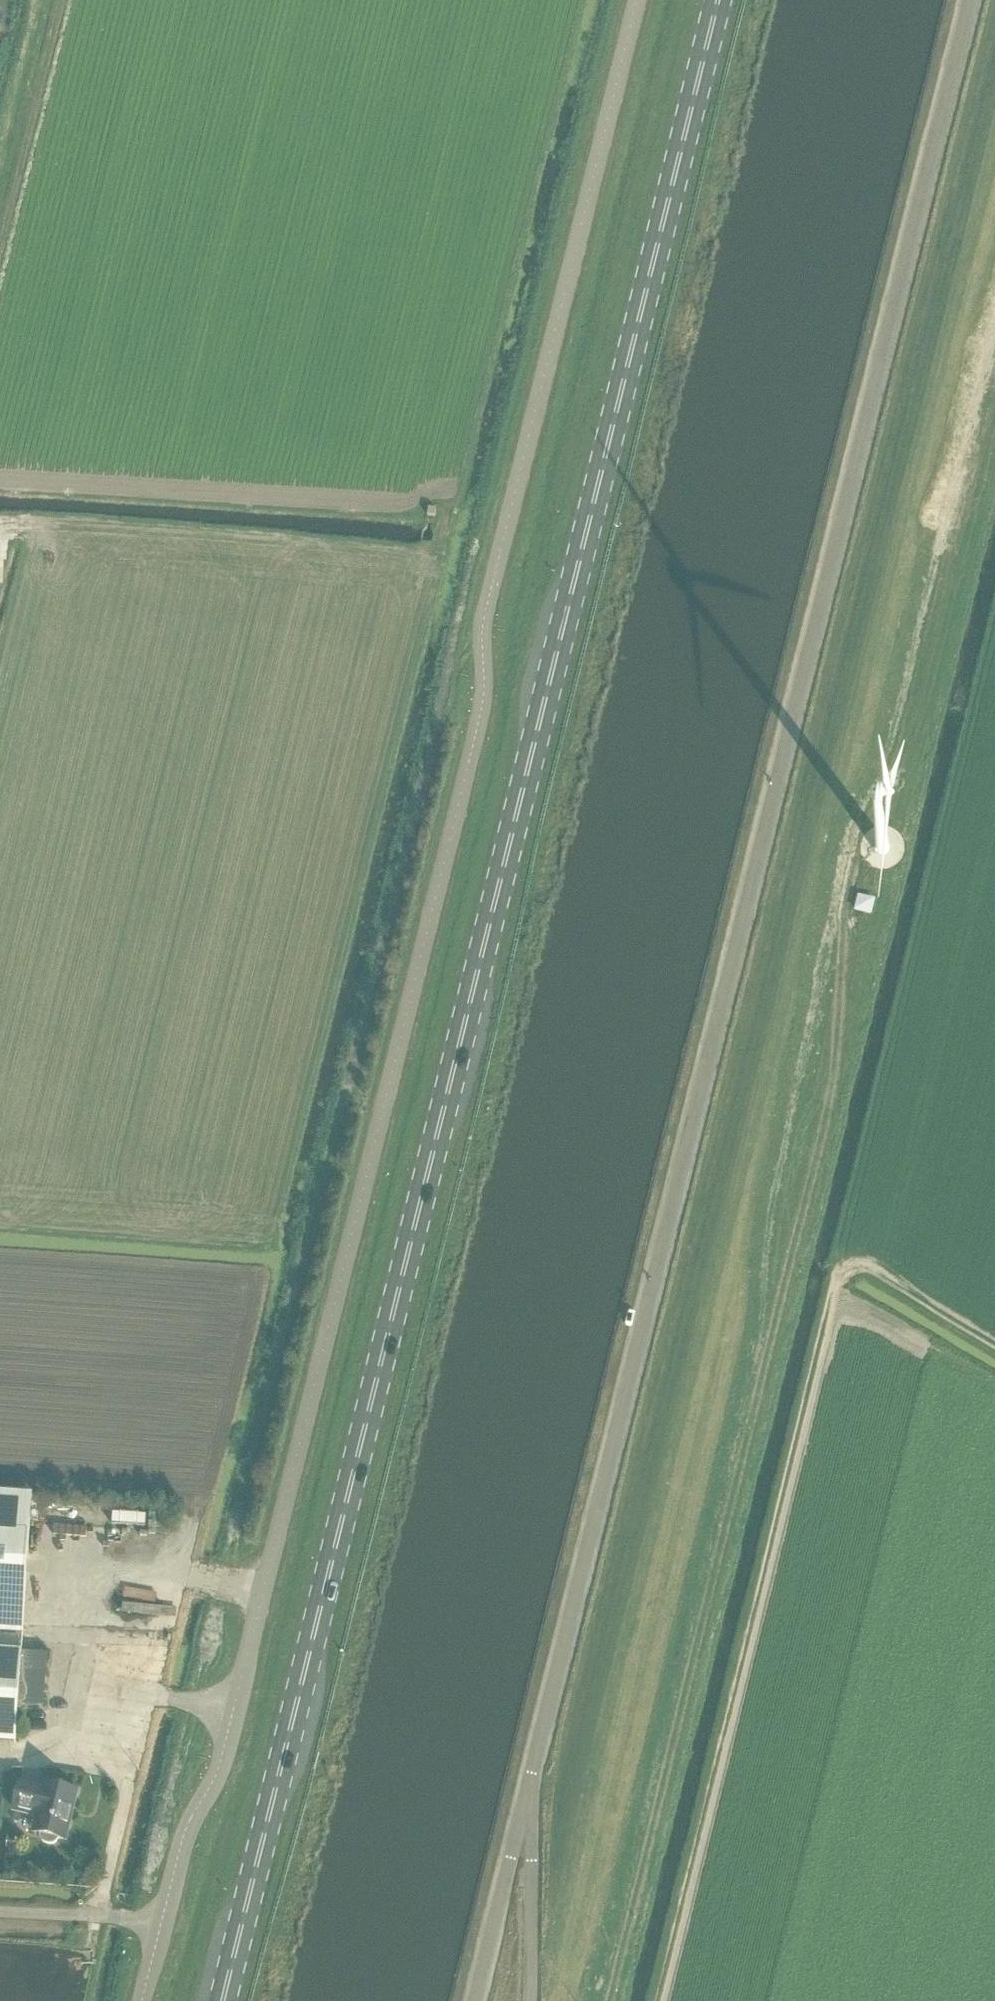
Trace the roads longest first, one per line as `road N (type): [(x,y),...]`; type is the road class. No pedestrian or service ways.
road 1 (unclassified): [(142,2000),(185,1831),(218,1770),(325,1345),(479,721),(488,602),(638,0)]
road 2 (primary): [(224,2000),(719,0)]
road 3 (unclassified): [(527,1798),(974,0)]
road 4 (unclassified): [(477,2000),(527,1798)]
road 5 (unclassified): [(525,2000),(527,1798)]

